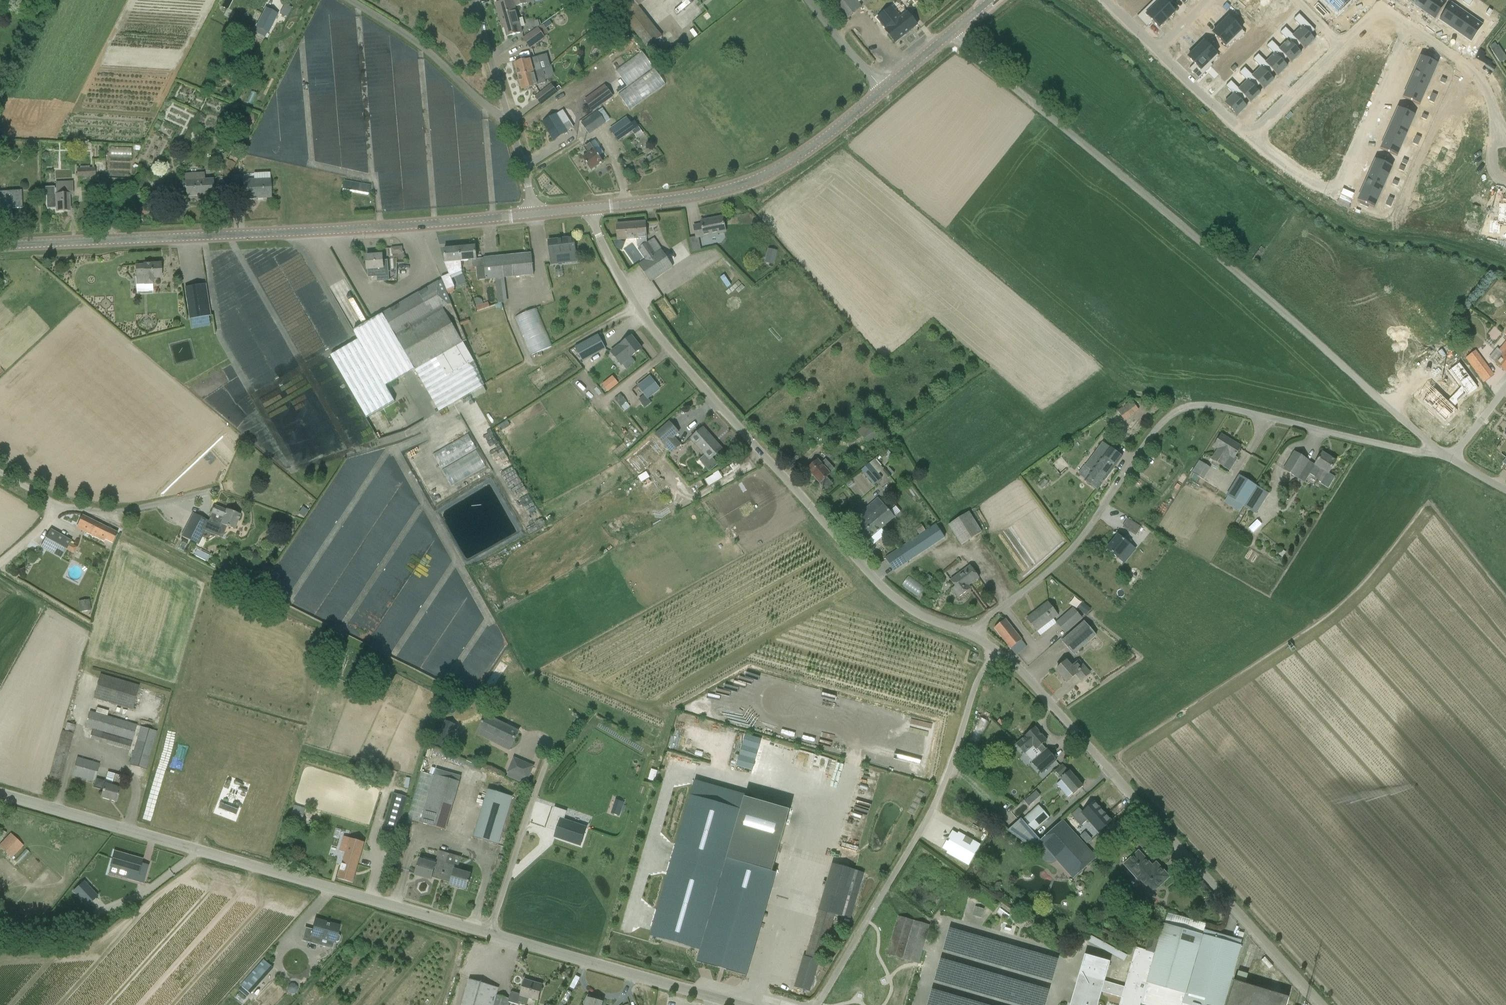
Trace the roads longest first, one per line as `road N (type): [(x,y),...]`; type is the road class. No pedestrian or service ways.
road 1 (unclassified): [(1438,454),(949,36)]
road 2 (unclassified): [(974,637),(908,610),(875,581),(633,304),(593,209)]
road 3 (unclassified): [(1438,454),(1225,409),(1181,410),(1137,454),(1067,555),(974,637)]
road 4 (tertiary): [(0,245),(533,214)]
road 5 (unclassified): [(490,934),(0,794)]
road 6 (unclassified): [(1322,1004),(995,651)]
road 7 (unclassified): [(820,1004),(932,811),(995,651)]
road 8 (tertiary): [(593,209),(740,186),(787,164),(883,91)]
road 9 (residential): [(1251,138),(1335,196),(1410,28)]
road 10 (unclassified): [(739,1004),(490,934)]
road 11 (unclassified): [(507,115),(497,117),(428,52),(350,0)]
road 12 (unclassified): [(552,747),(490,934)]
road 13 (residential): [(1410,28),(1474,69),(1496,122)]
road 14 (residential): [(1341,45),(1251,138)]
road 15 (residential): [(1158,51),(1251,138)]
road 16 (unclassified): [(507,115),(469,0)]

